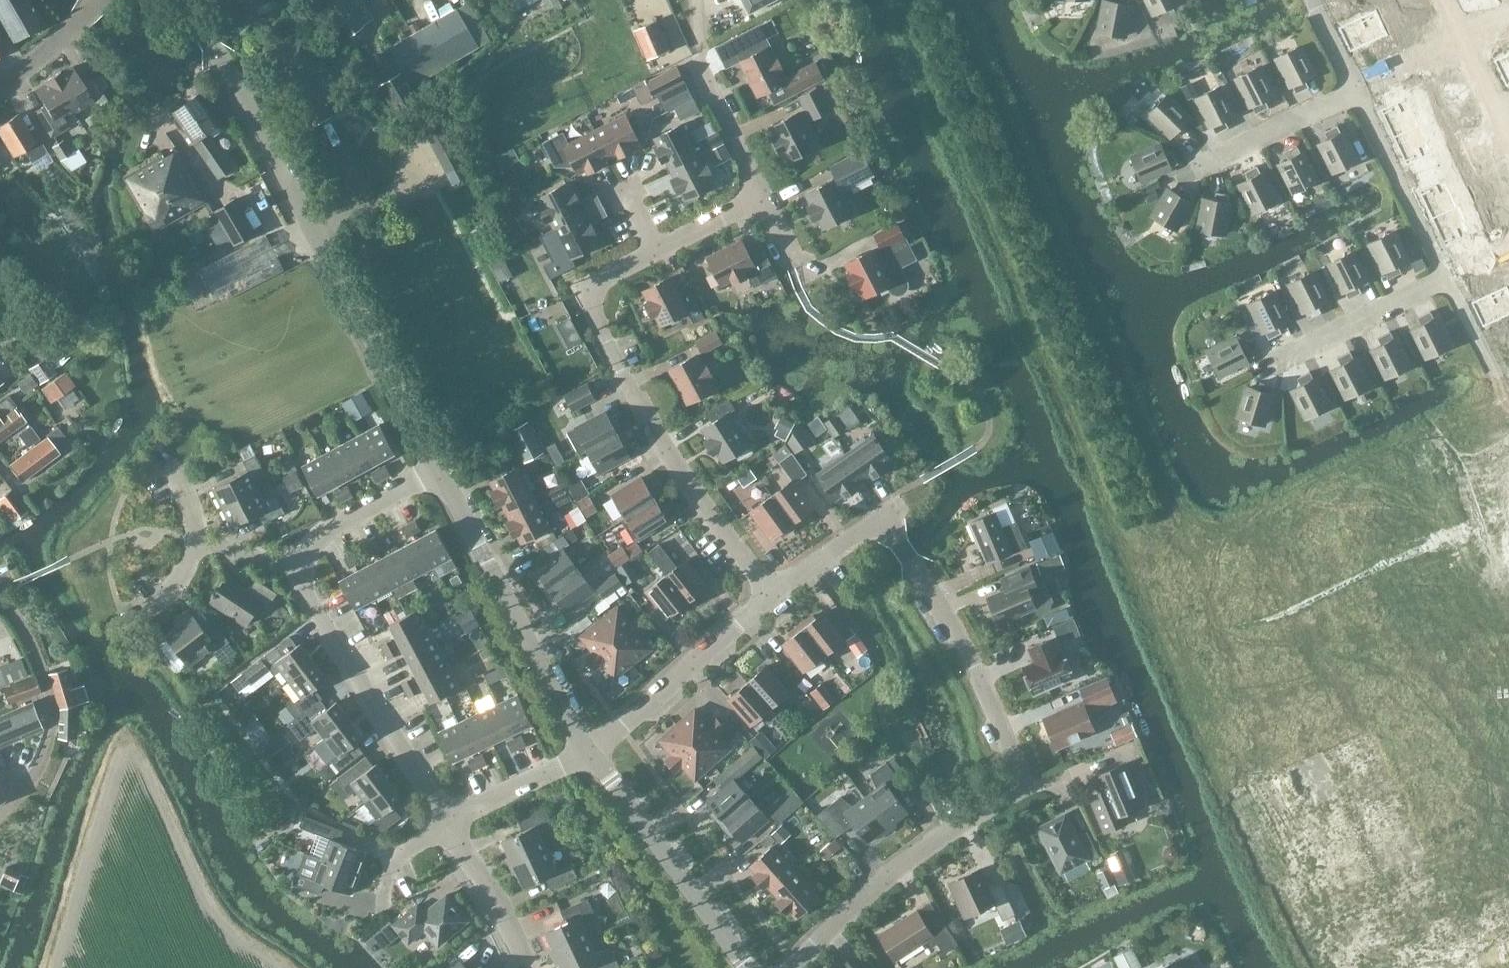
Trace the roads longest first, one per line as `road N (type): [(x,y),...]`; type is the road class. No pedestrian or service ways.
road 1 (residential): [(1508,507),(1283,608),(1426,967)]
road 2 (residential): [(792,967),(925,847),(1010,800),(1024,775),(896,533)]
road 3 (residential): [(437,468),(197,0)]
road 4 (residential): [(772,594),(710,513),(582,299),(586,284),(653,247)]
road 5 (residential): [(588,750),(437,468)]
road 6 (residential): [(447,810),(300,591),(302,570)]
road 7 (residential): [(746,967),(588,750)]
road 8 (residential): [(0,600),(28,636),(53,707),(34,779),(0,816)]
road 9 (residential): [(588,750),(772,594)]
road 10 (residential): [(1455,277),(1362,92)]
road 11 (residential): [(1275,364),(1455,277)]
road 12 (residential): [(1198,170),(1362,92)]
road 13 (residential): [(527,967),(447,810)]
road 14 (residential): [(302,570),(319,539),(437,468)]
road 15 (residential): [(772,594),(884,514),(896,533)]
road 16 (residential): [(762,199),(685,59)]
road 17 (residential): [(447,810),(588,750)]

